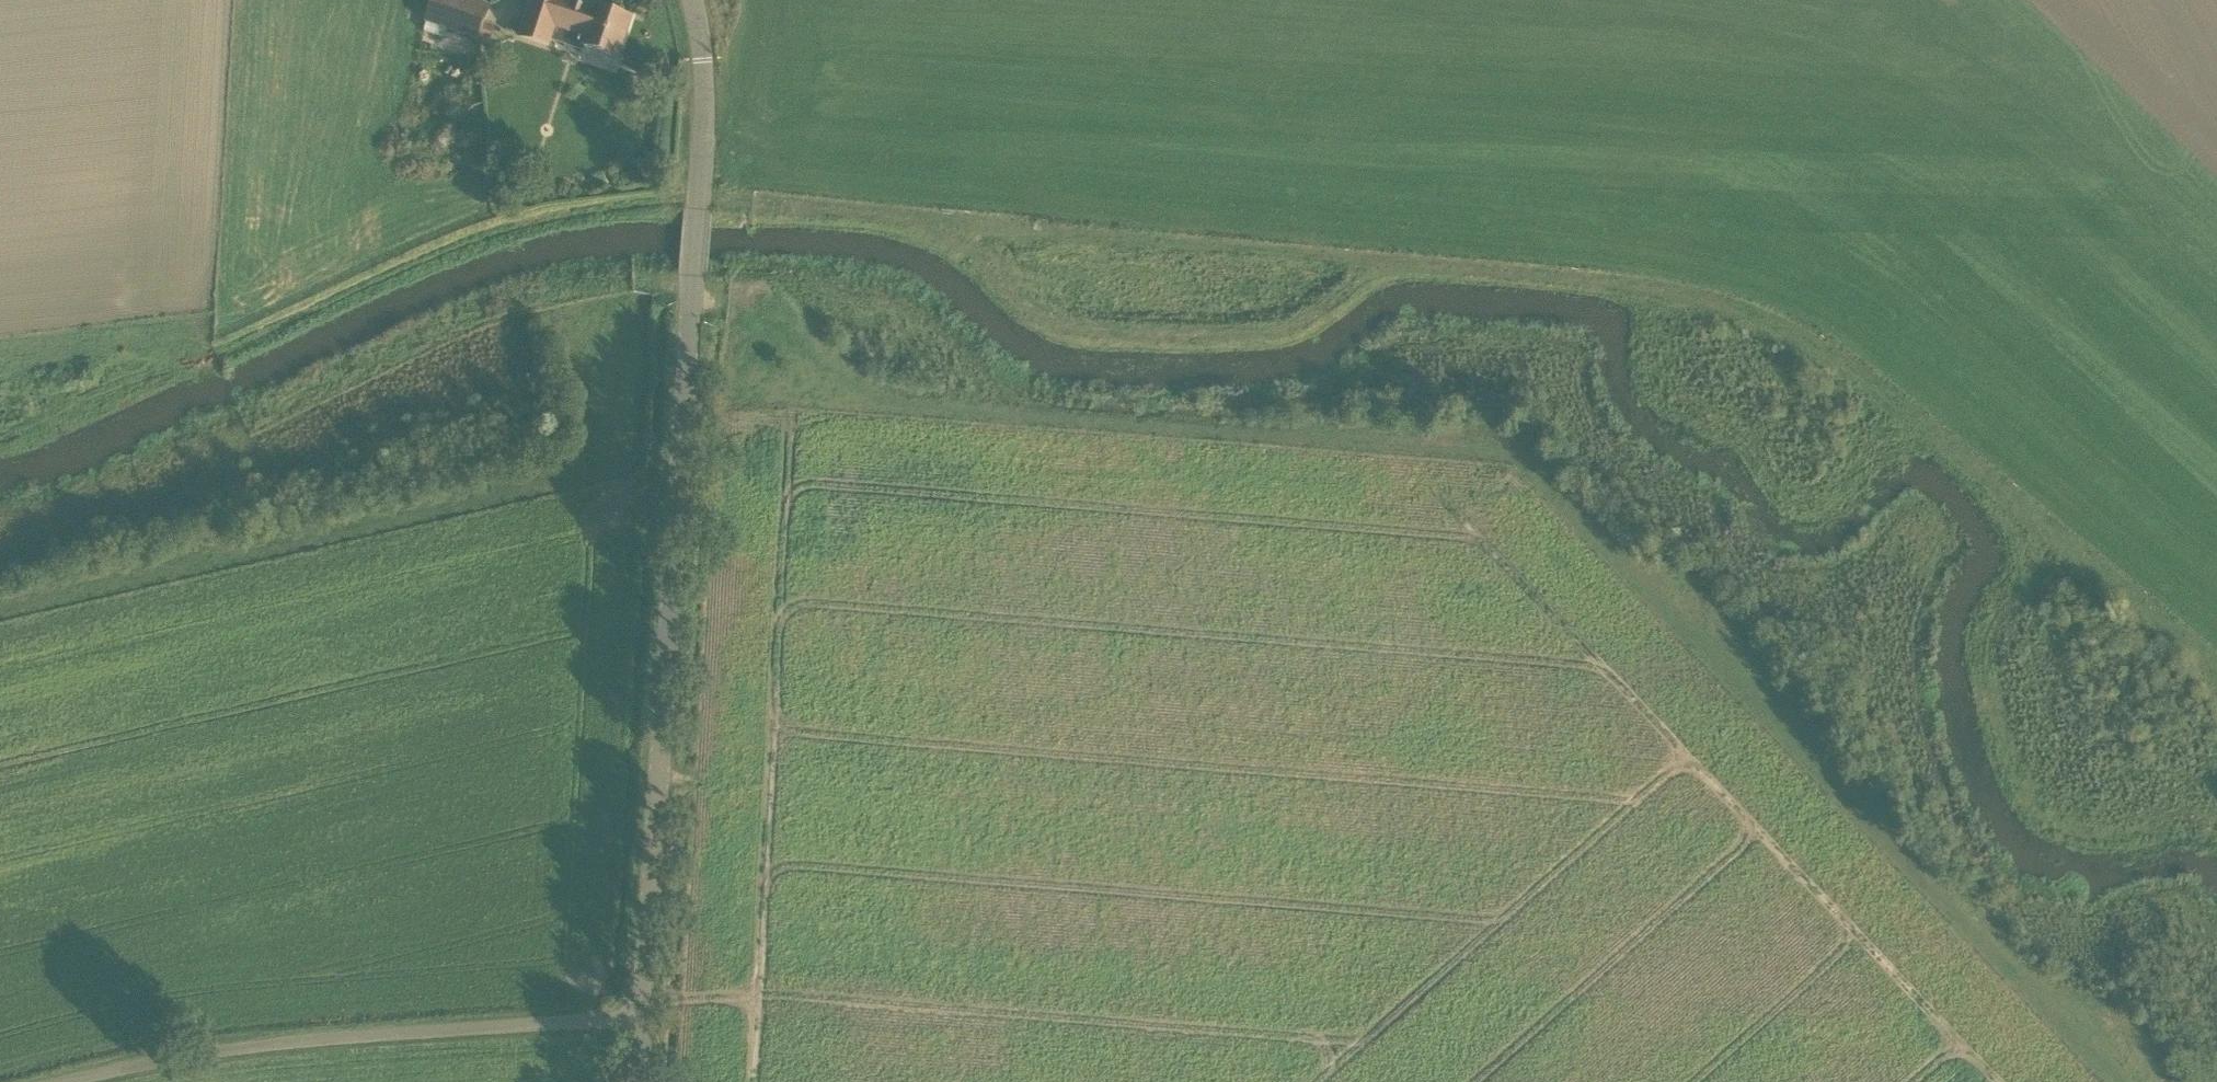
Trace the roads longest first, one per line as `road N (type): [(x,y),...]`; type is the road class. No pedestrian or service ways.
road 1 (unclassified): [(626,1048),(697,202),(695,66)]
road 2 (unclassified): [(43,1081),(252,1044),(596,1017),(626,1048)]

